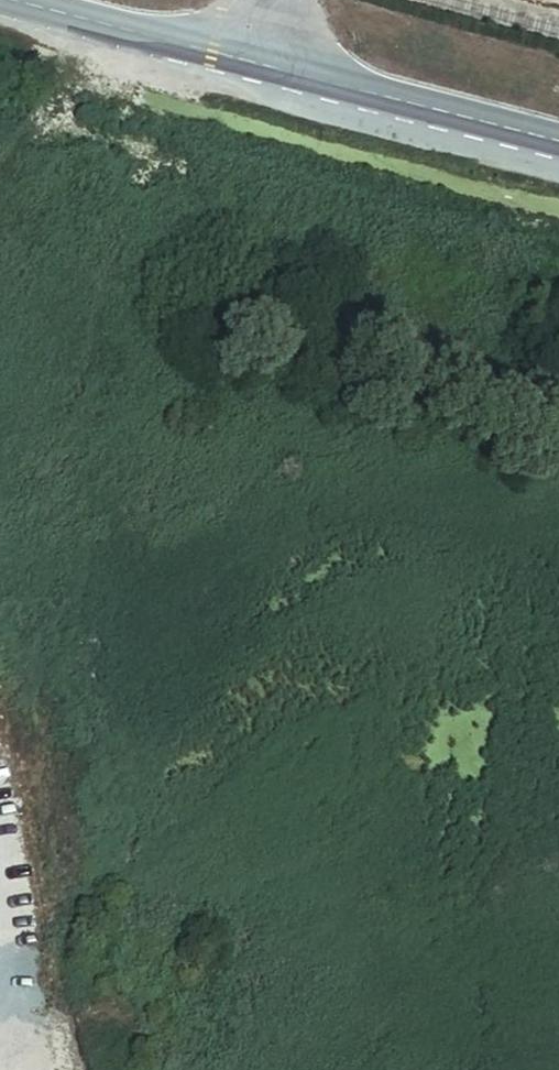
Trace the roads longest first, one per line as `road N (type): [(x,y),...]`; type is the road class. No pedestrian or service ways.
road 1 (unclassified): [(558,156),(260,77)]
road 2 (unclassified): [(260,77),(0,7)]

